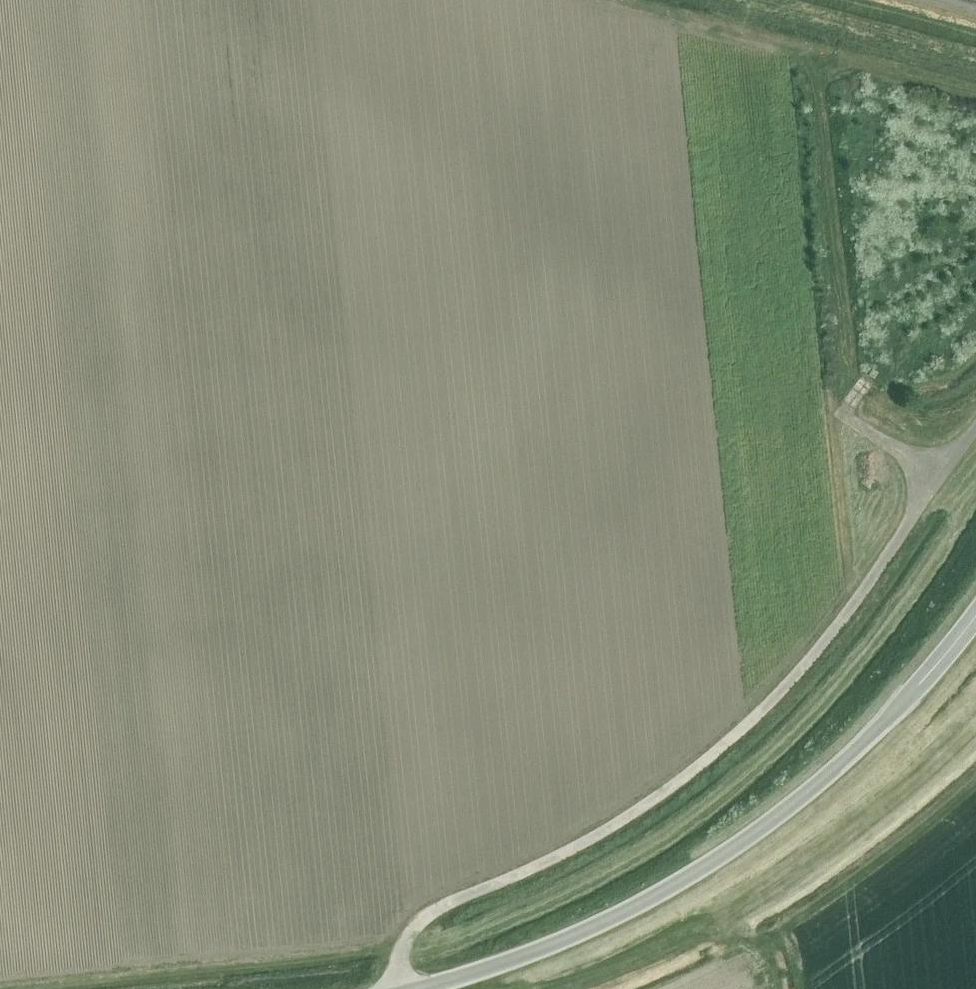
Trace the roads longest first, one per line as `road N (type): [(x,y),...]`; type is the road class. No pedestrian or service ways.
road 1 (unclassified): [(414,988),(591,926),(749,837),(863,743),(975,616)]
road 2 (track): [(937,479),(844,416),(866,386)]

